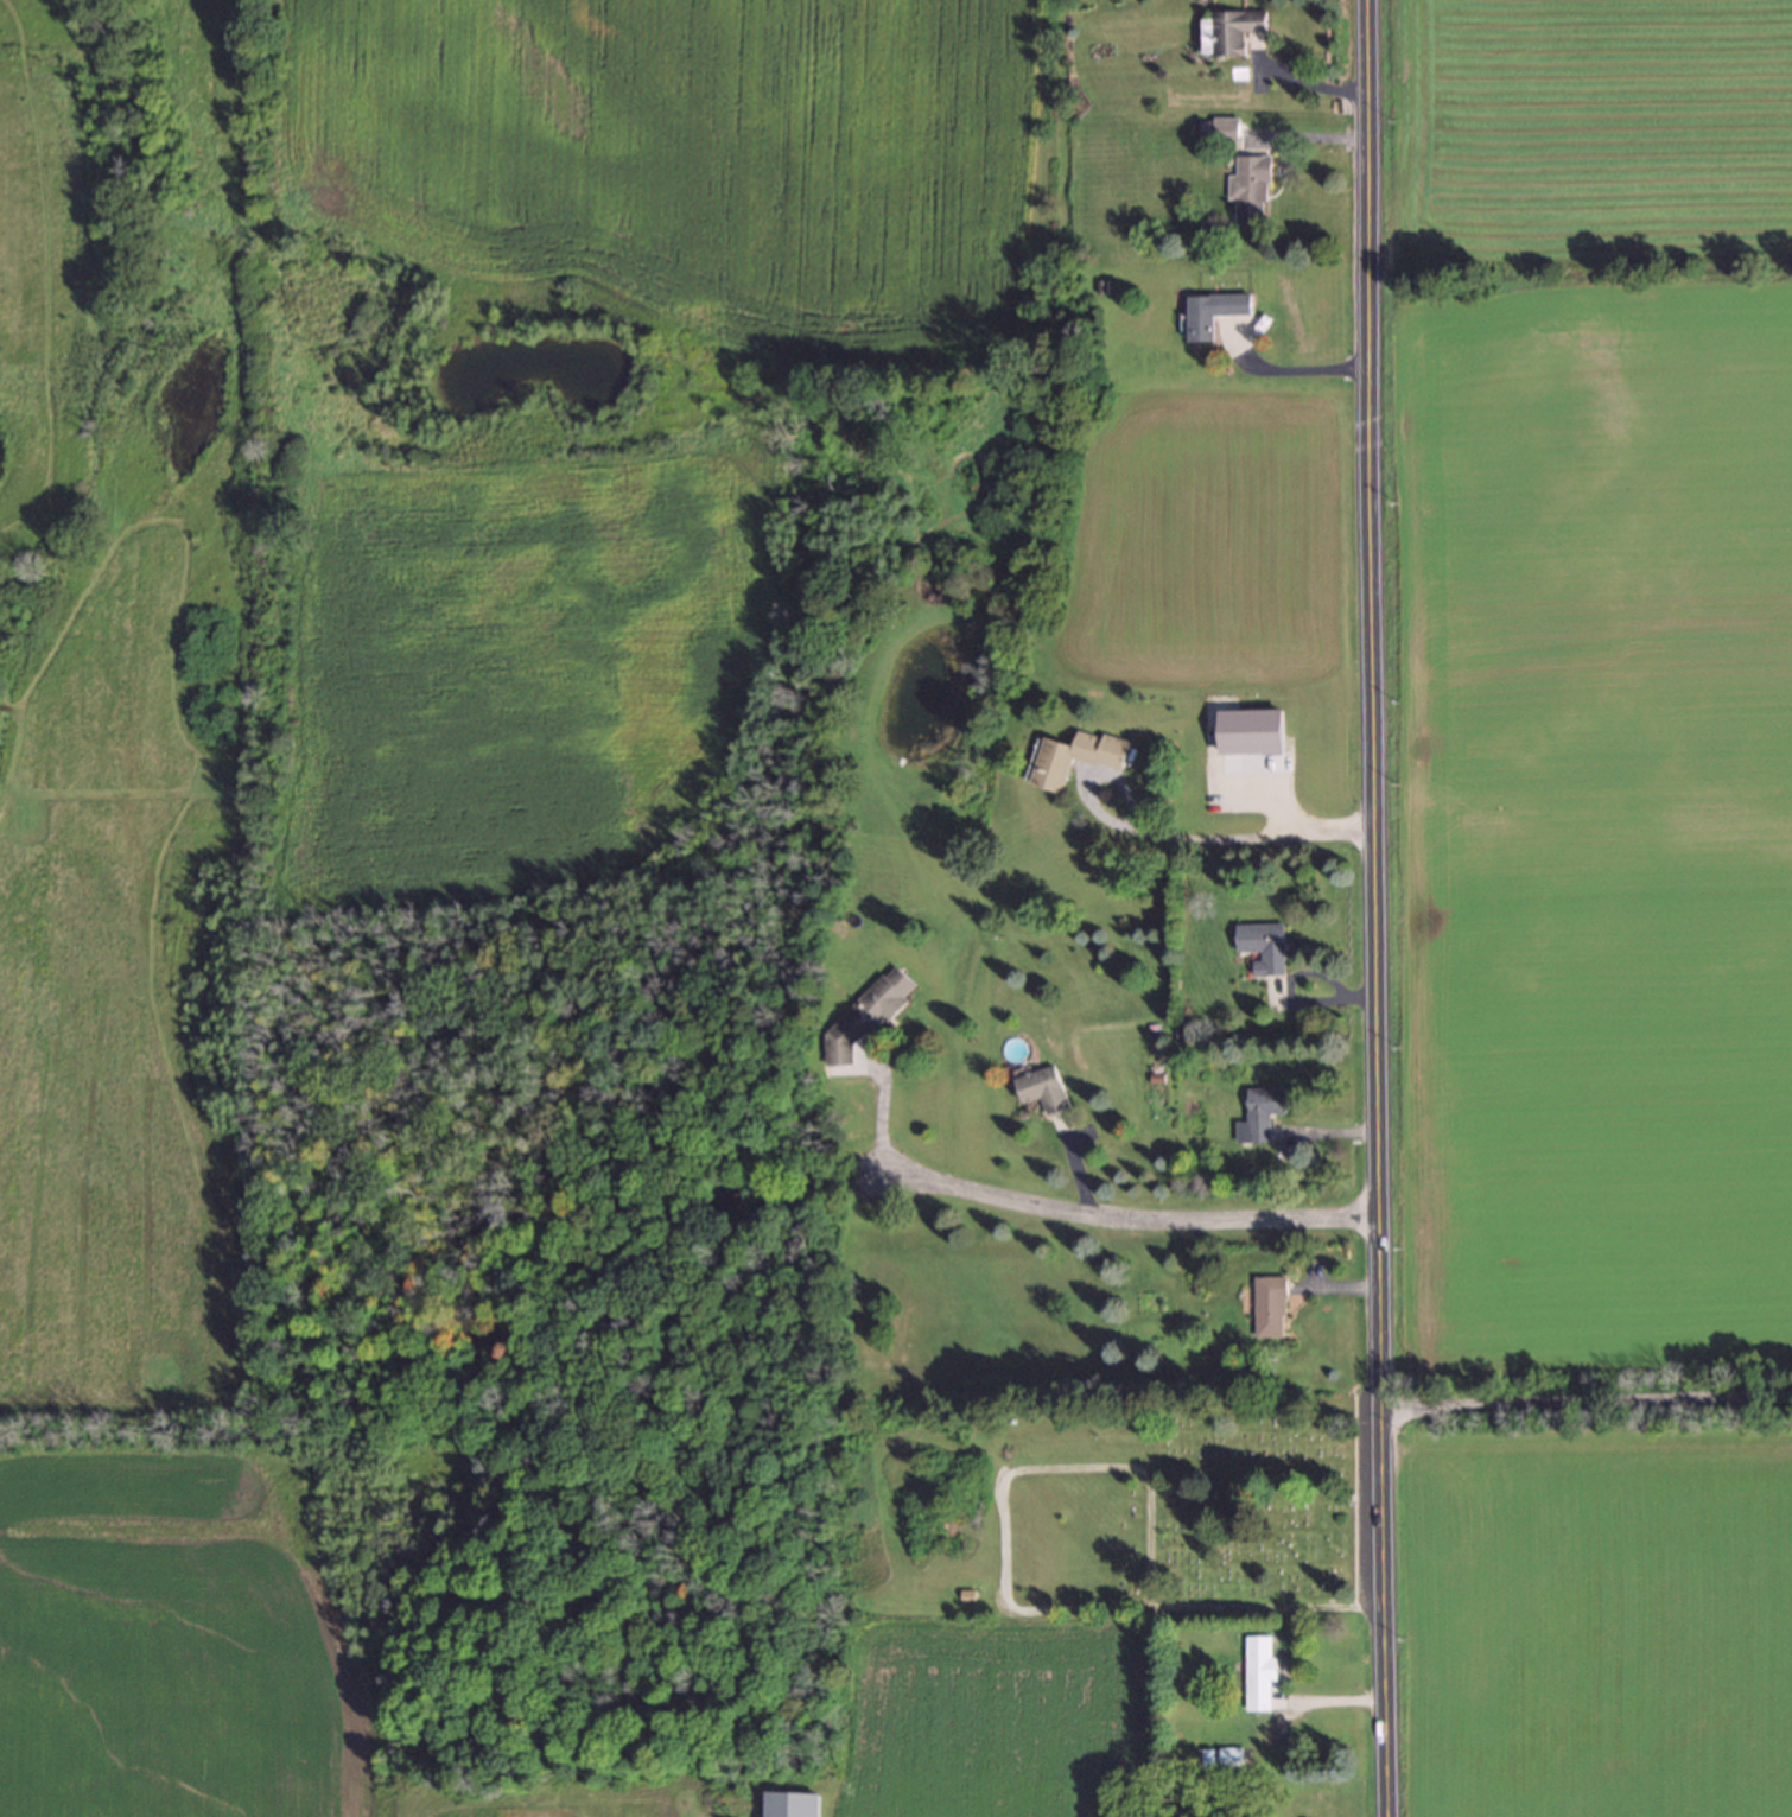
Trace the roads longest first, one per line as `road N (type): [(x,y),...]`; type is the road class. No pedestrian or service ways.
road 1 (secondary): [(1378,1816),(1361,0)]
road 2 (residential): [(1374,1213),(1118,1219),(877,1174)]
road 3 (residential): [(1374,1405),(1791,1391)]

